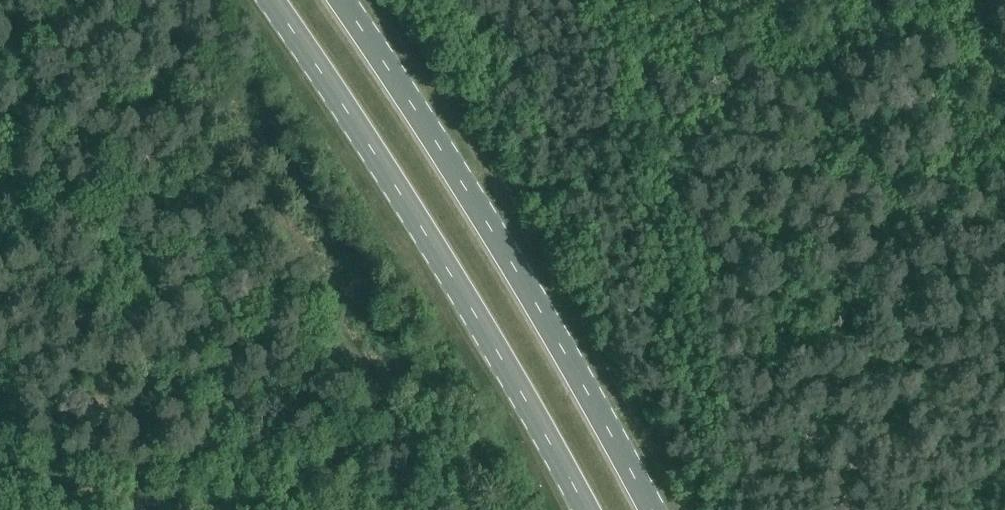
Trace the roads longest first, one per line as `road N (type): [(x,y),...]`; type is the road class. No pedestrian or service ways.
road 1 (primary): [(267,0),(416,219),(585,509)]
road 2 (primary): [(648,509),(452,164),(335,0)]

